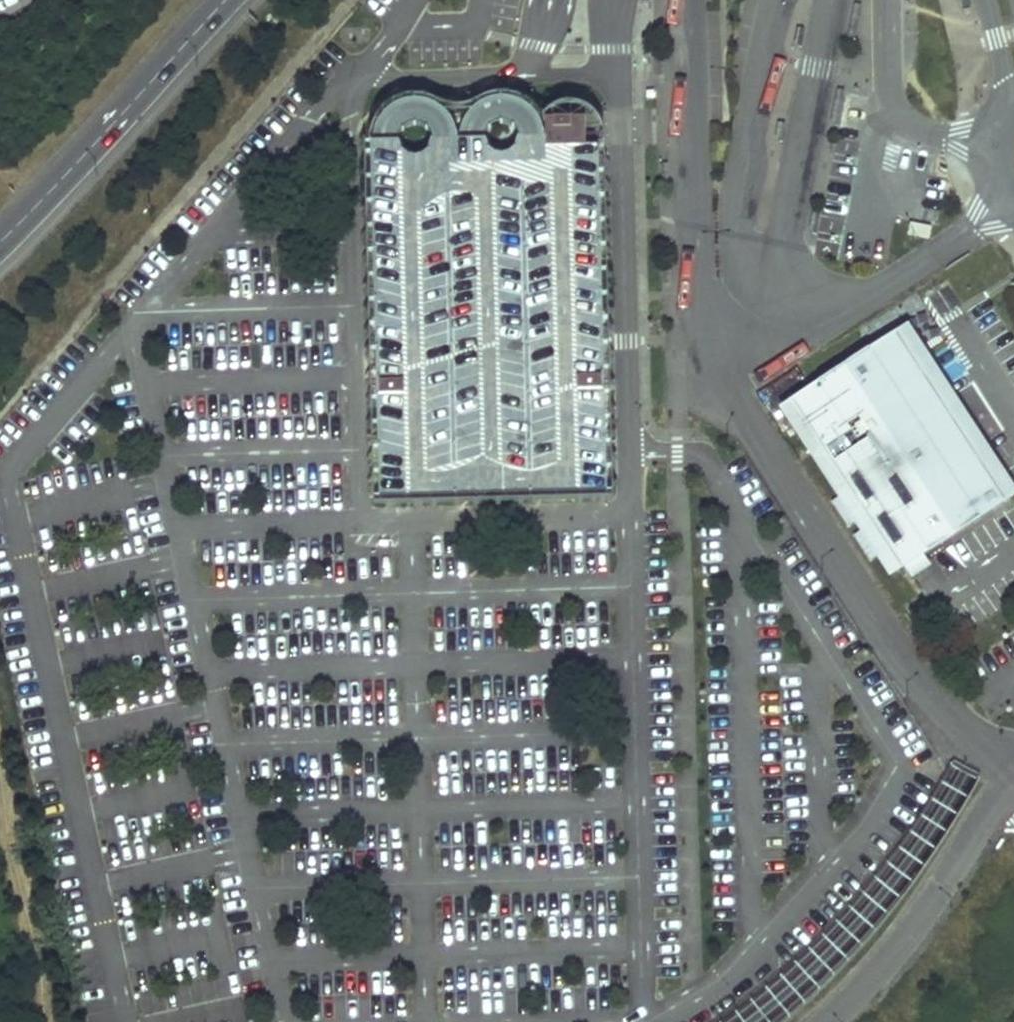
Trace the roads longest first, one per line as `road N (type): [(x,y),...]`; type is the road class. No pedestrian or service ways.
road 1 (primary): [(0,244),(231,0)]

